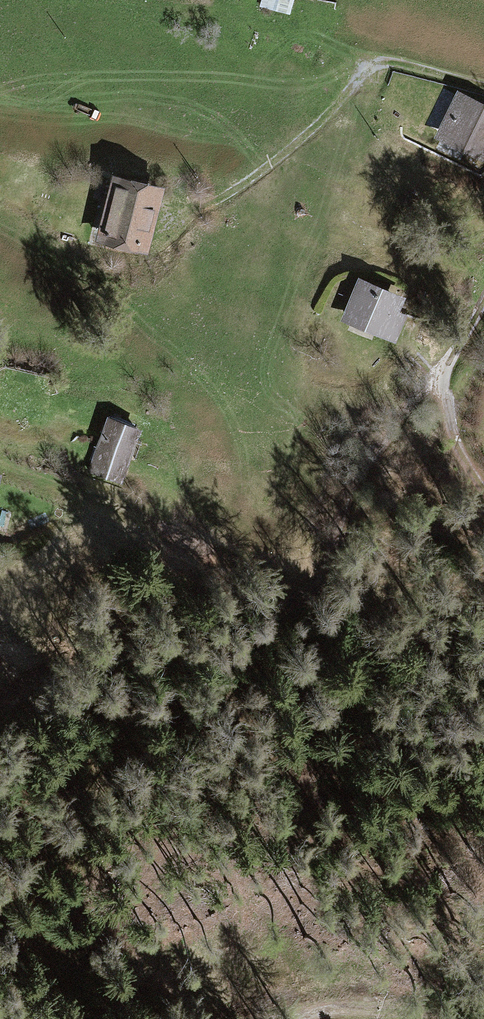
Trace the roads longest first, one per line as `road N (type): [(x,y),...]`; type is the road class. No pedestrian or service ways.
road 1 (track): [(0,681),(72,642),(191,629),(336,548)]
road 2 (track): [(483,85),(379,63),(284,157),(209,207)]
road 3 (track): [(446,374),(411,433),(405,460),(365,490),(336,548)]
road 4 (track): [(436,1018),(327,1011),(311,1018)]

